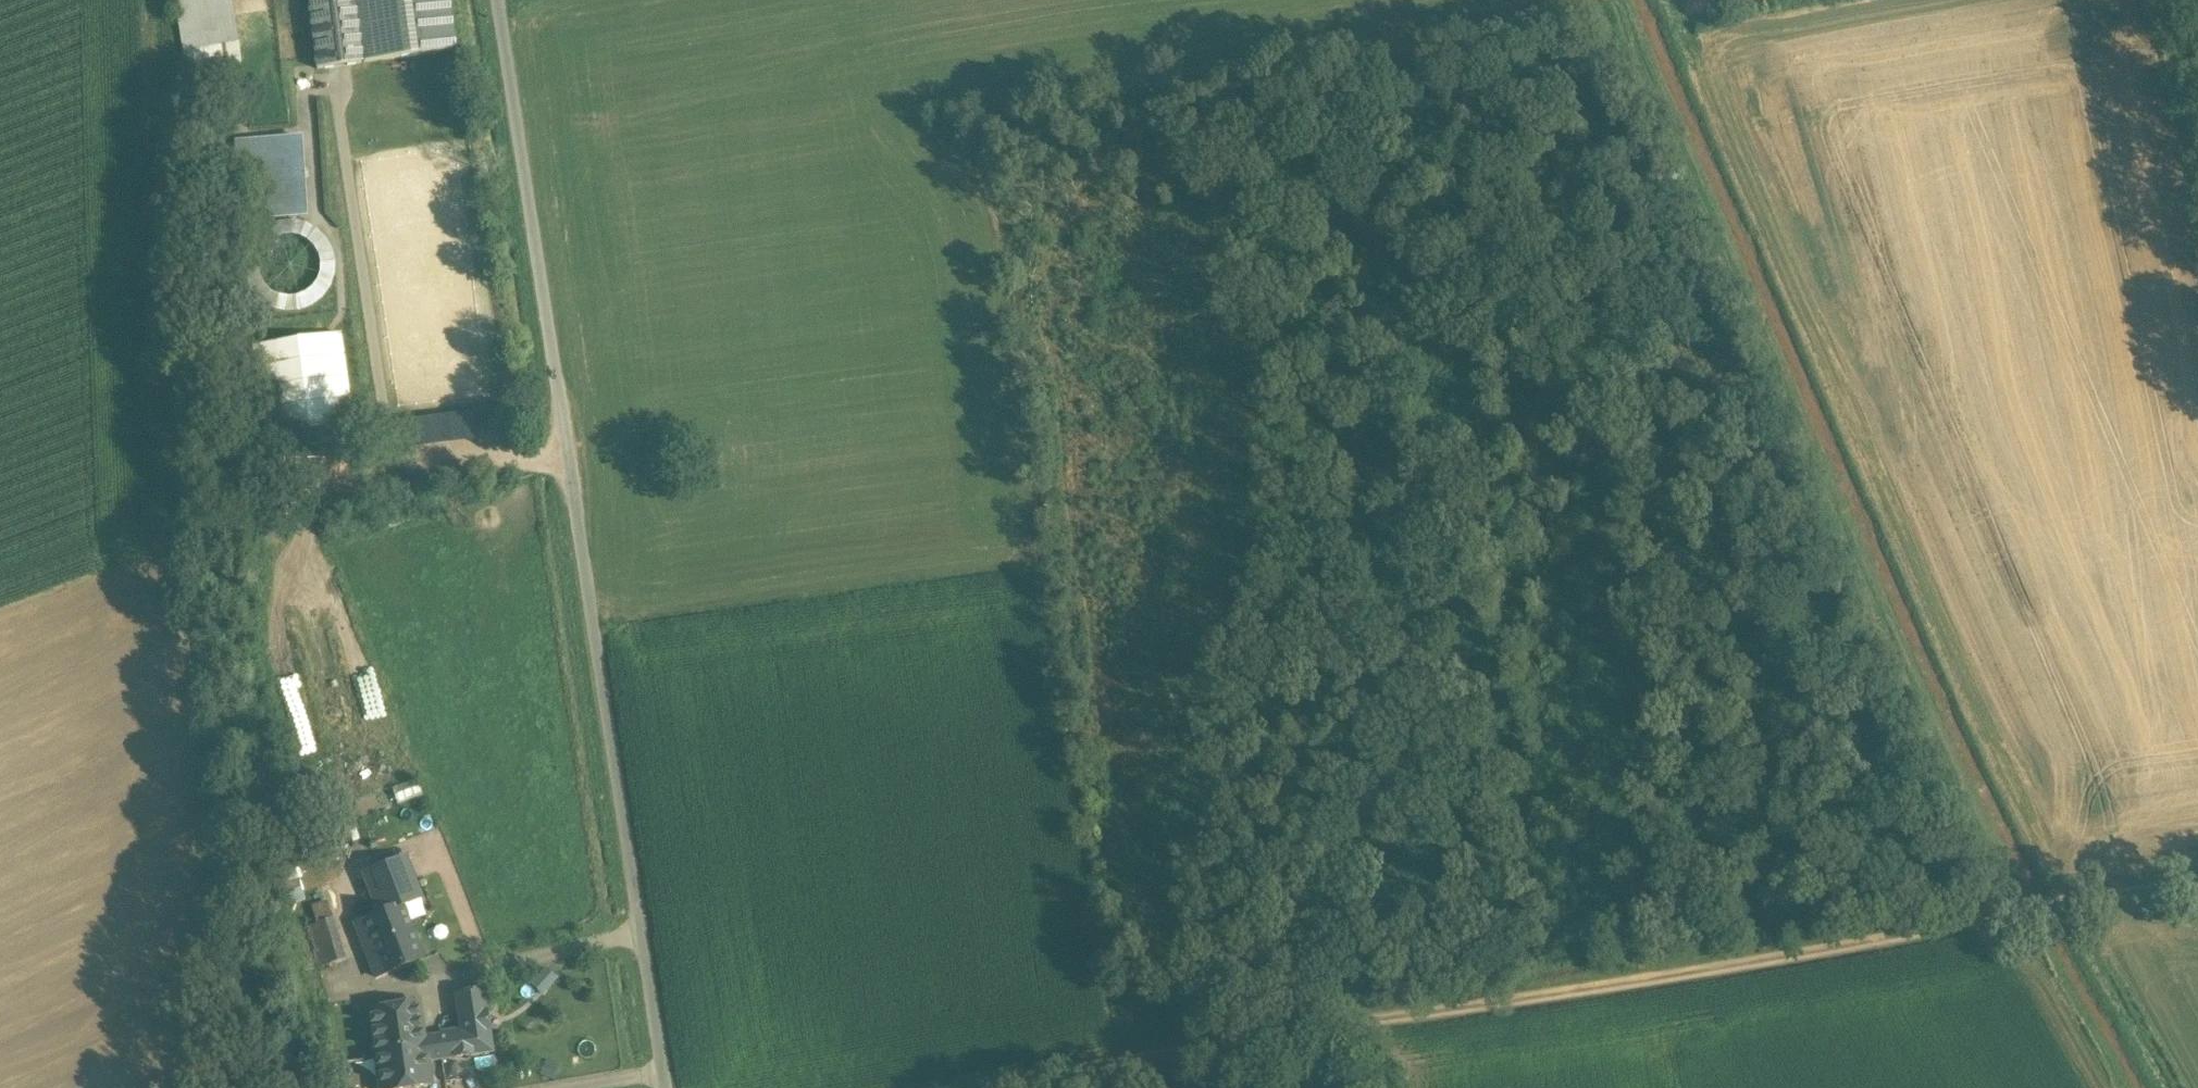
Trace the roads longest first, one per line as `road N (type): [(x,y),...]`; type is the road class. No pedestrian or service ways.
road 1 (track): [(996,1087),(2197,880)]
road 2 (track): [(505,0),(660,1087)]

